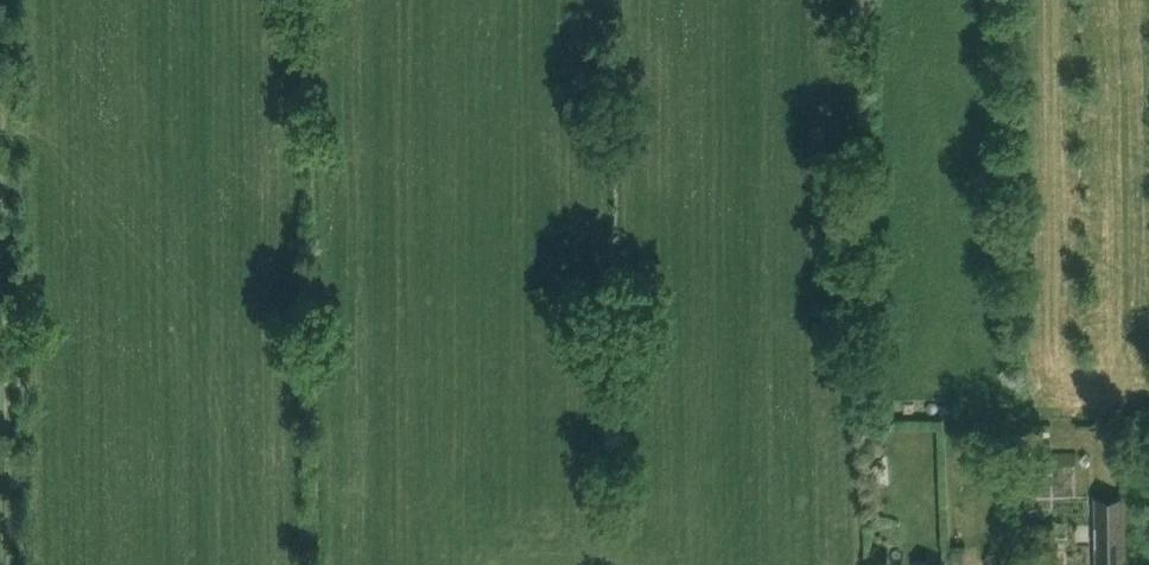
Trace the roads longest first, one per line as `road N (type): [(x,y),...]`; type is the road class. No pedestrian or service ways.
road 1 (track): [(7,564),(0,175)]

